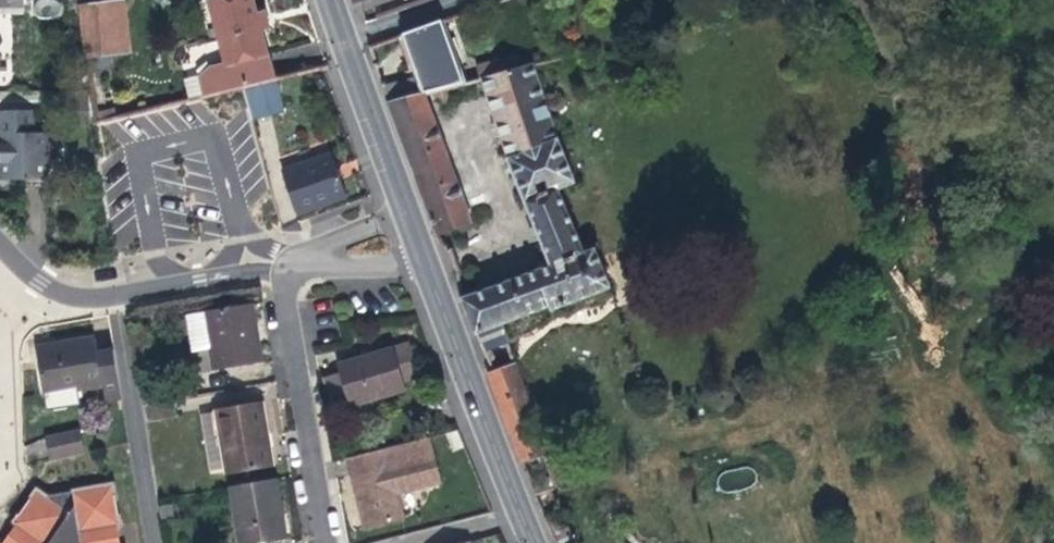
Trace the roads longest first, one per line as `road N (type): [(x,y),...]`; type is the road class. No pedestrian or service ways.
road 1 (tertiary): [(523,513),(420,257)]
road 2 (residential): [(326,542),(283,271)]
road 3 (unclassified): [(112,295),(153,542)]
road 4 (tertiary): [(403,212),(329,0)]
road 5 (residential): [(112,295),(283,271)]
road 6 (residential): [(283,271),(420,257)]
road 7 (residential): [(403,212),(317,244),(290,258),(283,271)]
road 8 (residential): [(0,336),(4,467)]

